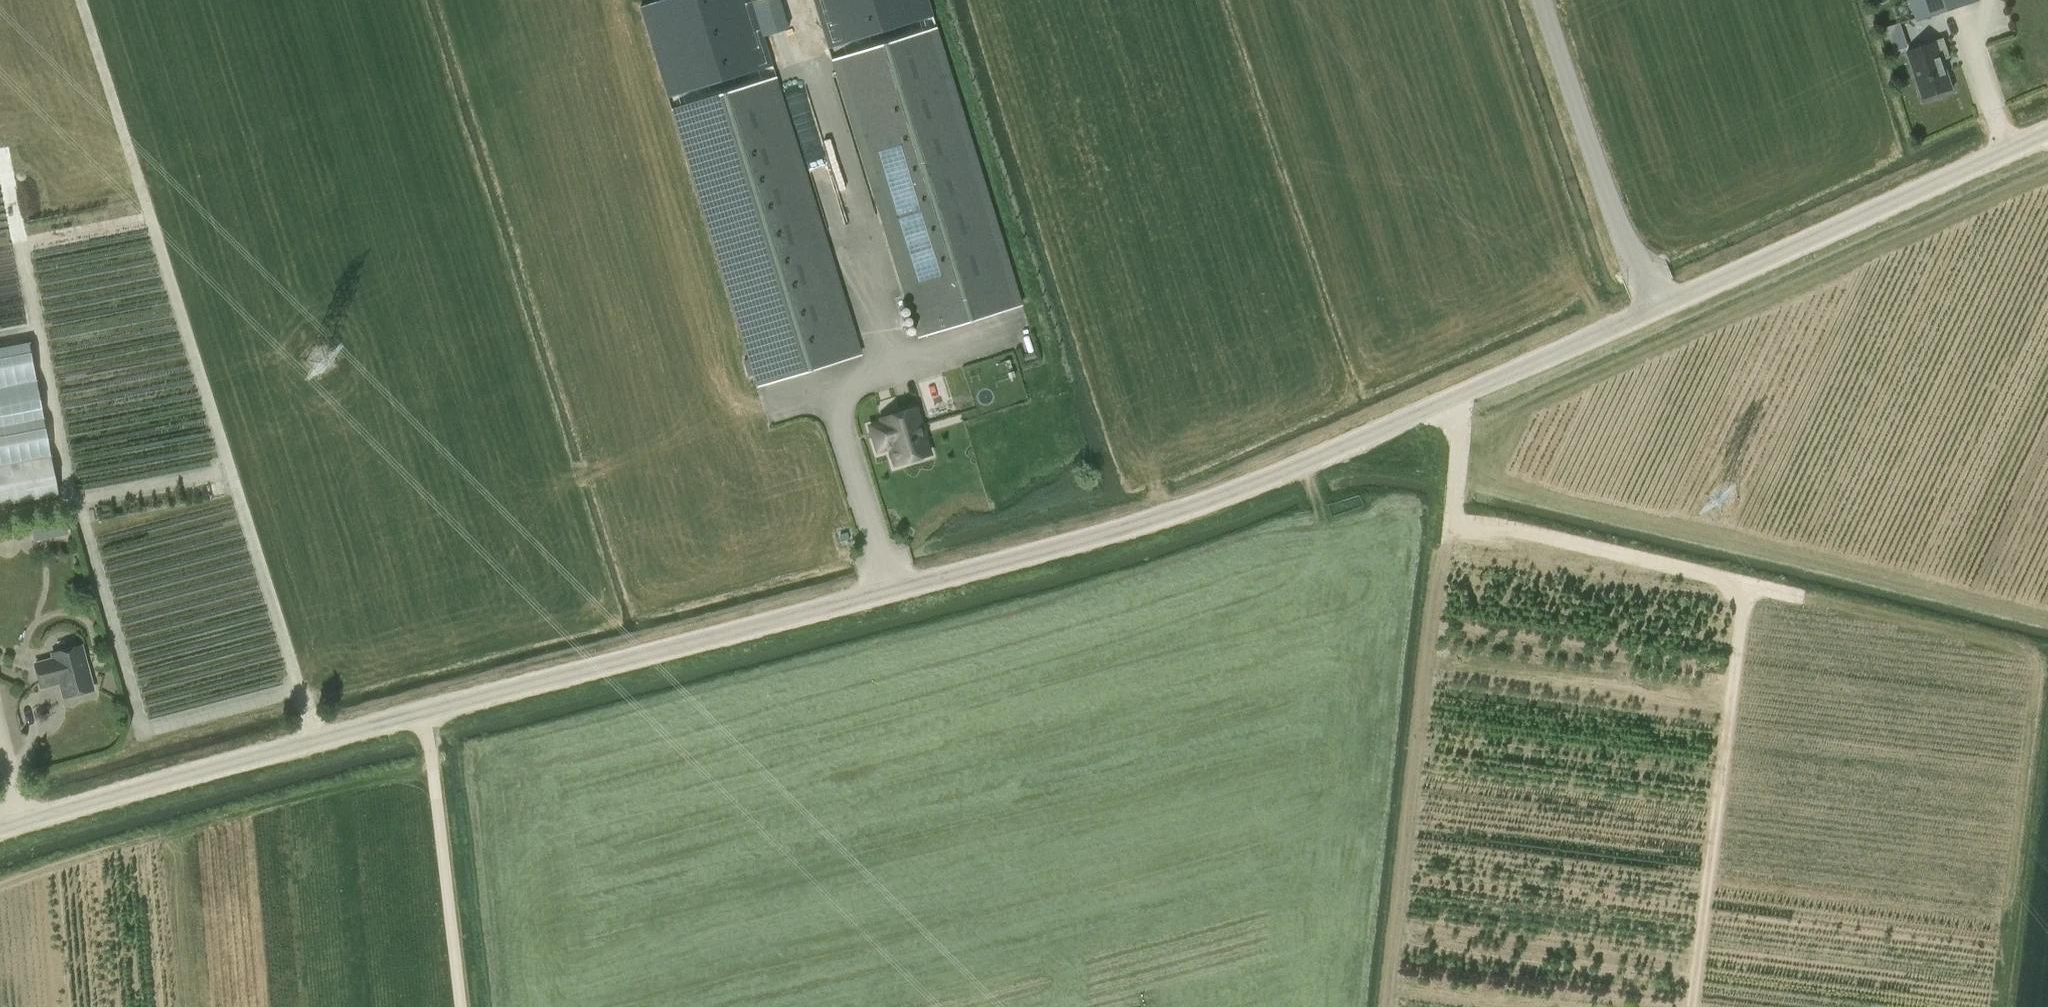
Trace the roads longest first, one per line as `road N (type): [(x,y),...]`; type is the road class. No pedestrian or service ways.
road 1 (unclassified): [(0,829),(1062,547),(1213,497),(2047,132)]
road 2 (track): [(1691,1006),(1745,584),(1453,522),(1459,430),(1449,400)]
road 3 (track): [(459,1006),(426,715)]

